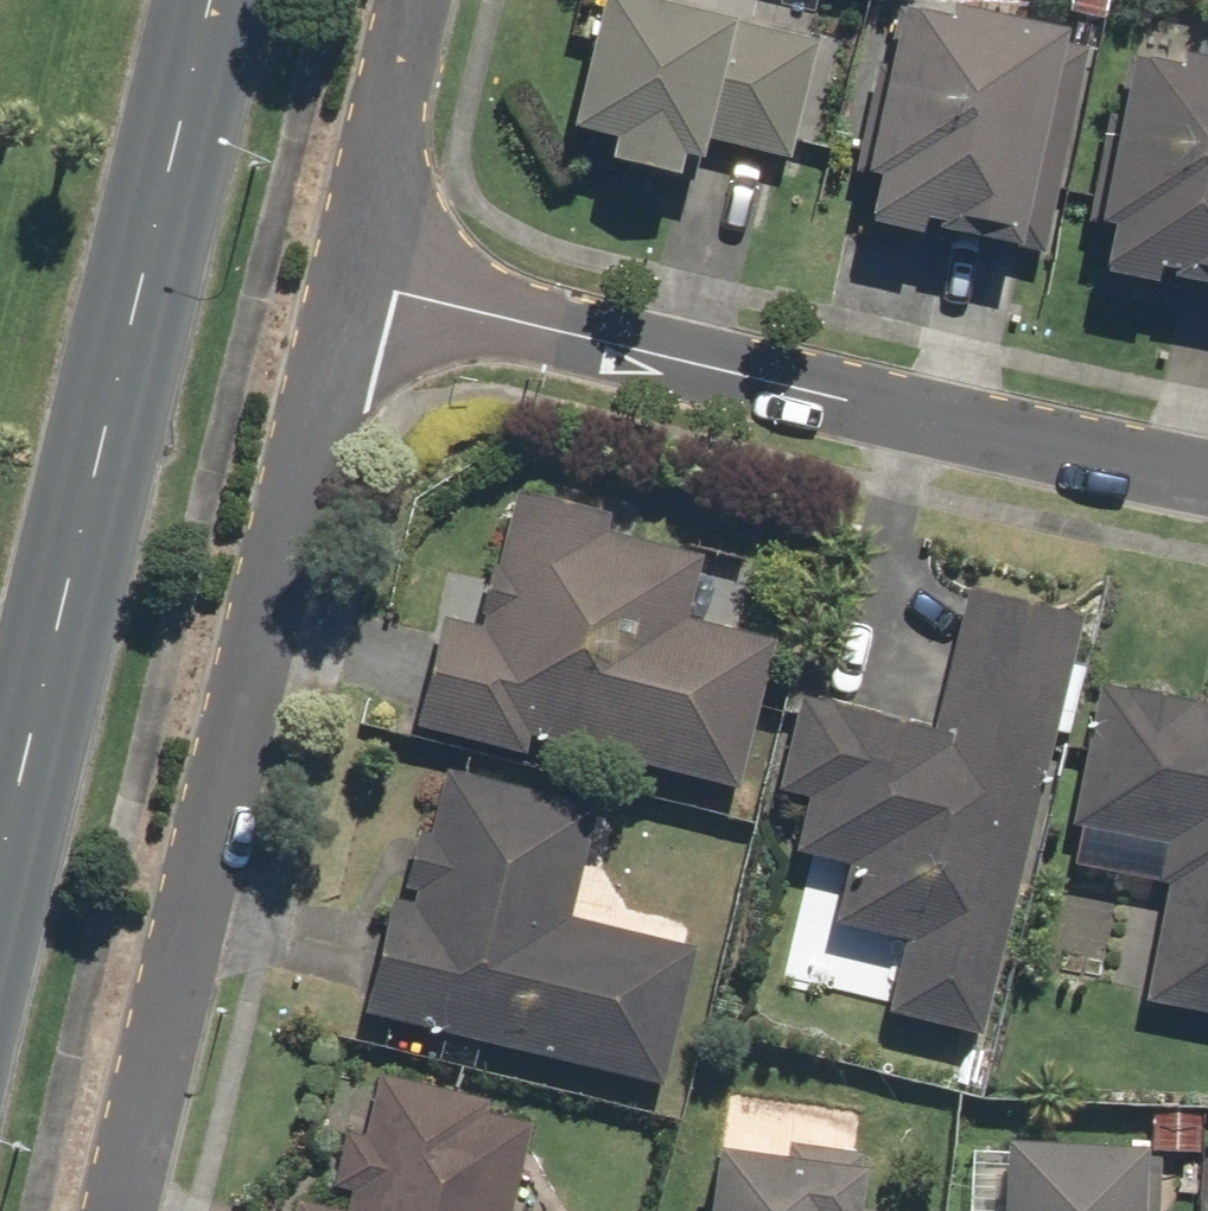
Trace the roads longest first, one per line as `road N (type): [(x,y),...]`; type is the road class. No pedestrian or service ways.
road 1 (primary): [(223,0),(0,939)]
road 2 (residential): [(349,289),(121,1210)]
road 3 (residential): [(349,289),(1207,477)]
road 4 (residential): [(417,0),(349,289)]

